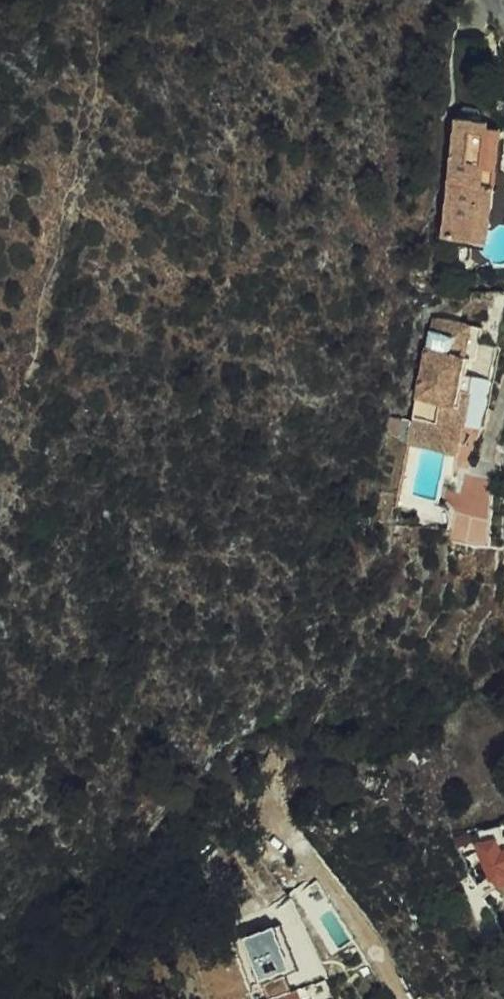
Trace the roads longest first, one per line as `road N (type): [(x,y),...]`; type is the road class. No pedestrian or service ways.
road 1 (primary): [(503,739),(335,639),(149,574),(0,551)]

